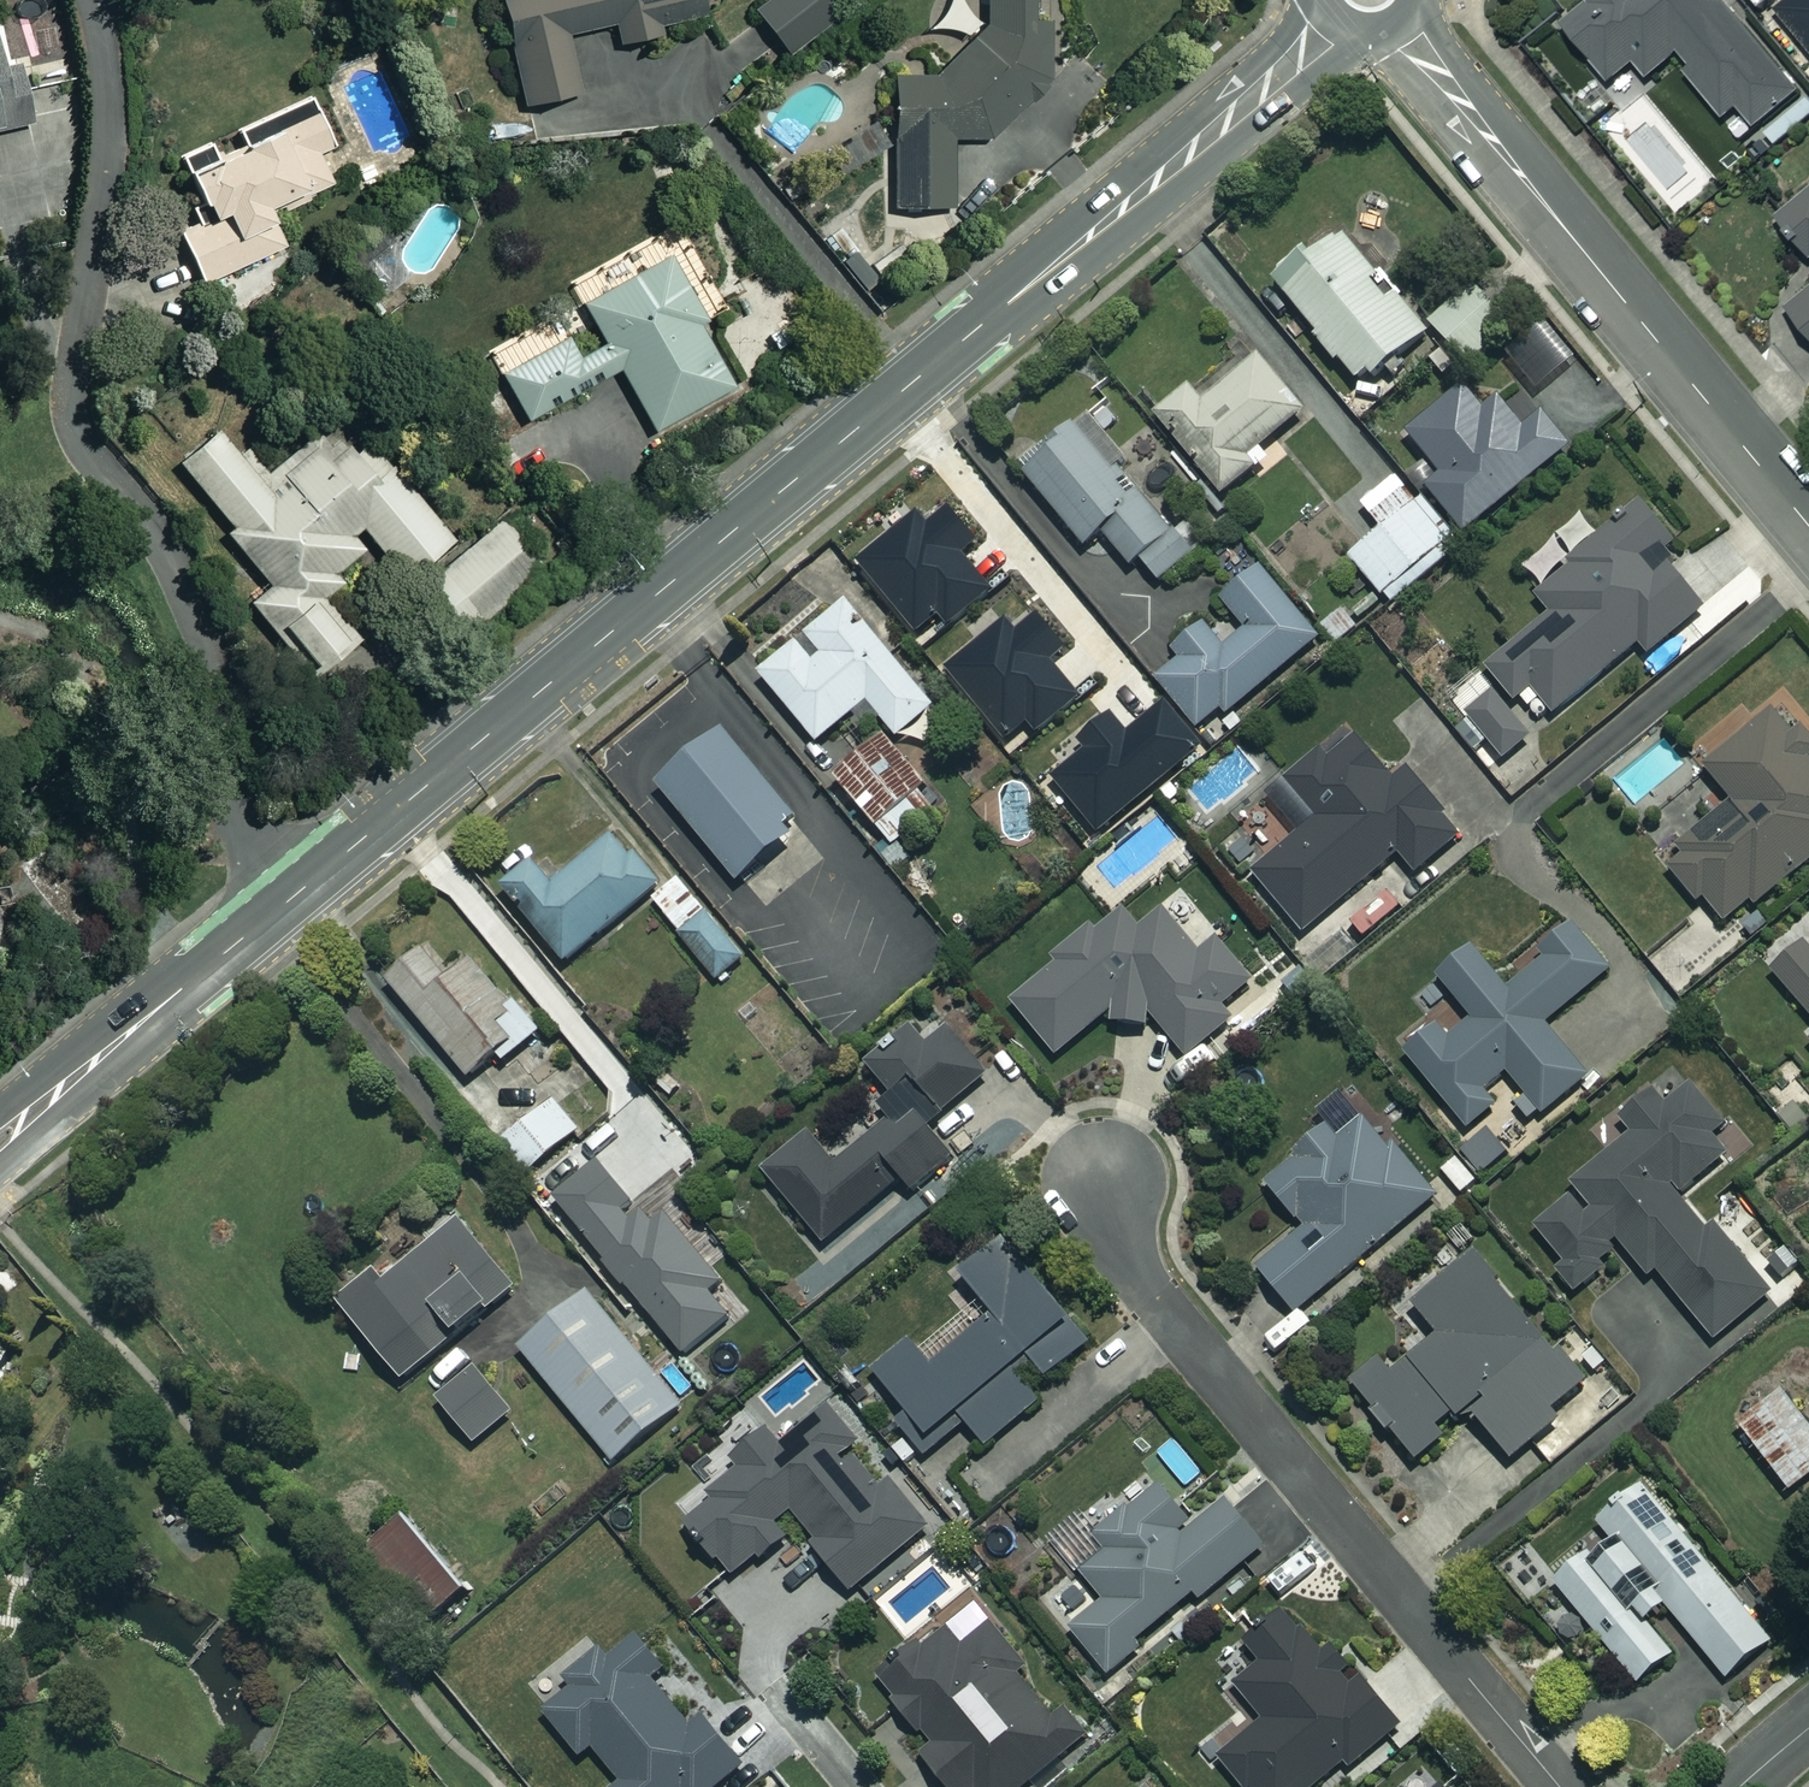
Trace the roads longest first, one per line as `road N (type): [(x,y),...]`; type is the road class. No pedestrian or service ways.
road 1 (tertiary): [(292,898),(1228,118),(1331,17)]
road 2 (residential): [(292,898),(238,775),(211,663),(170,551),(78,432),(74,361),(111,85),(93,0)]
road 3 (residential): [(1559,1786),(1151,1301),(1112,1215),(1104,1174)]
road 4 (residential): [(1808,525),(1397,23)]
road 5 (tertiary): [(0,1140),(292,898)]
road 6 (residential): [(858,1786),(779,1690)]

